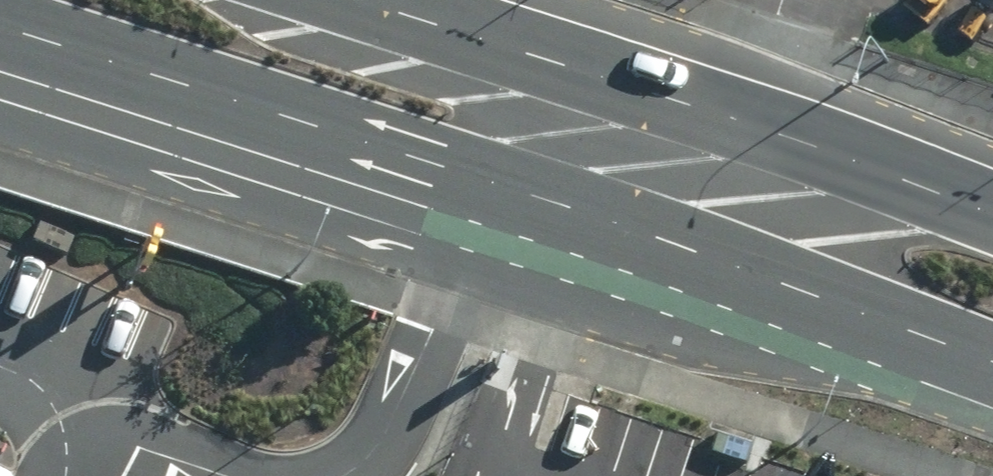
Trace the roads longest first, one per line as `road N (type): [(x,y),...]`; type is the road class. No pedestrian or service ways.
road 1 (primary): [(992,365),(37,59)]
road 2 (primary): [(357,0),(992,205)]

